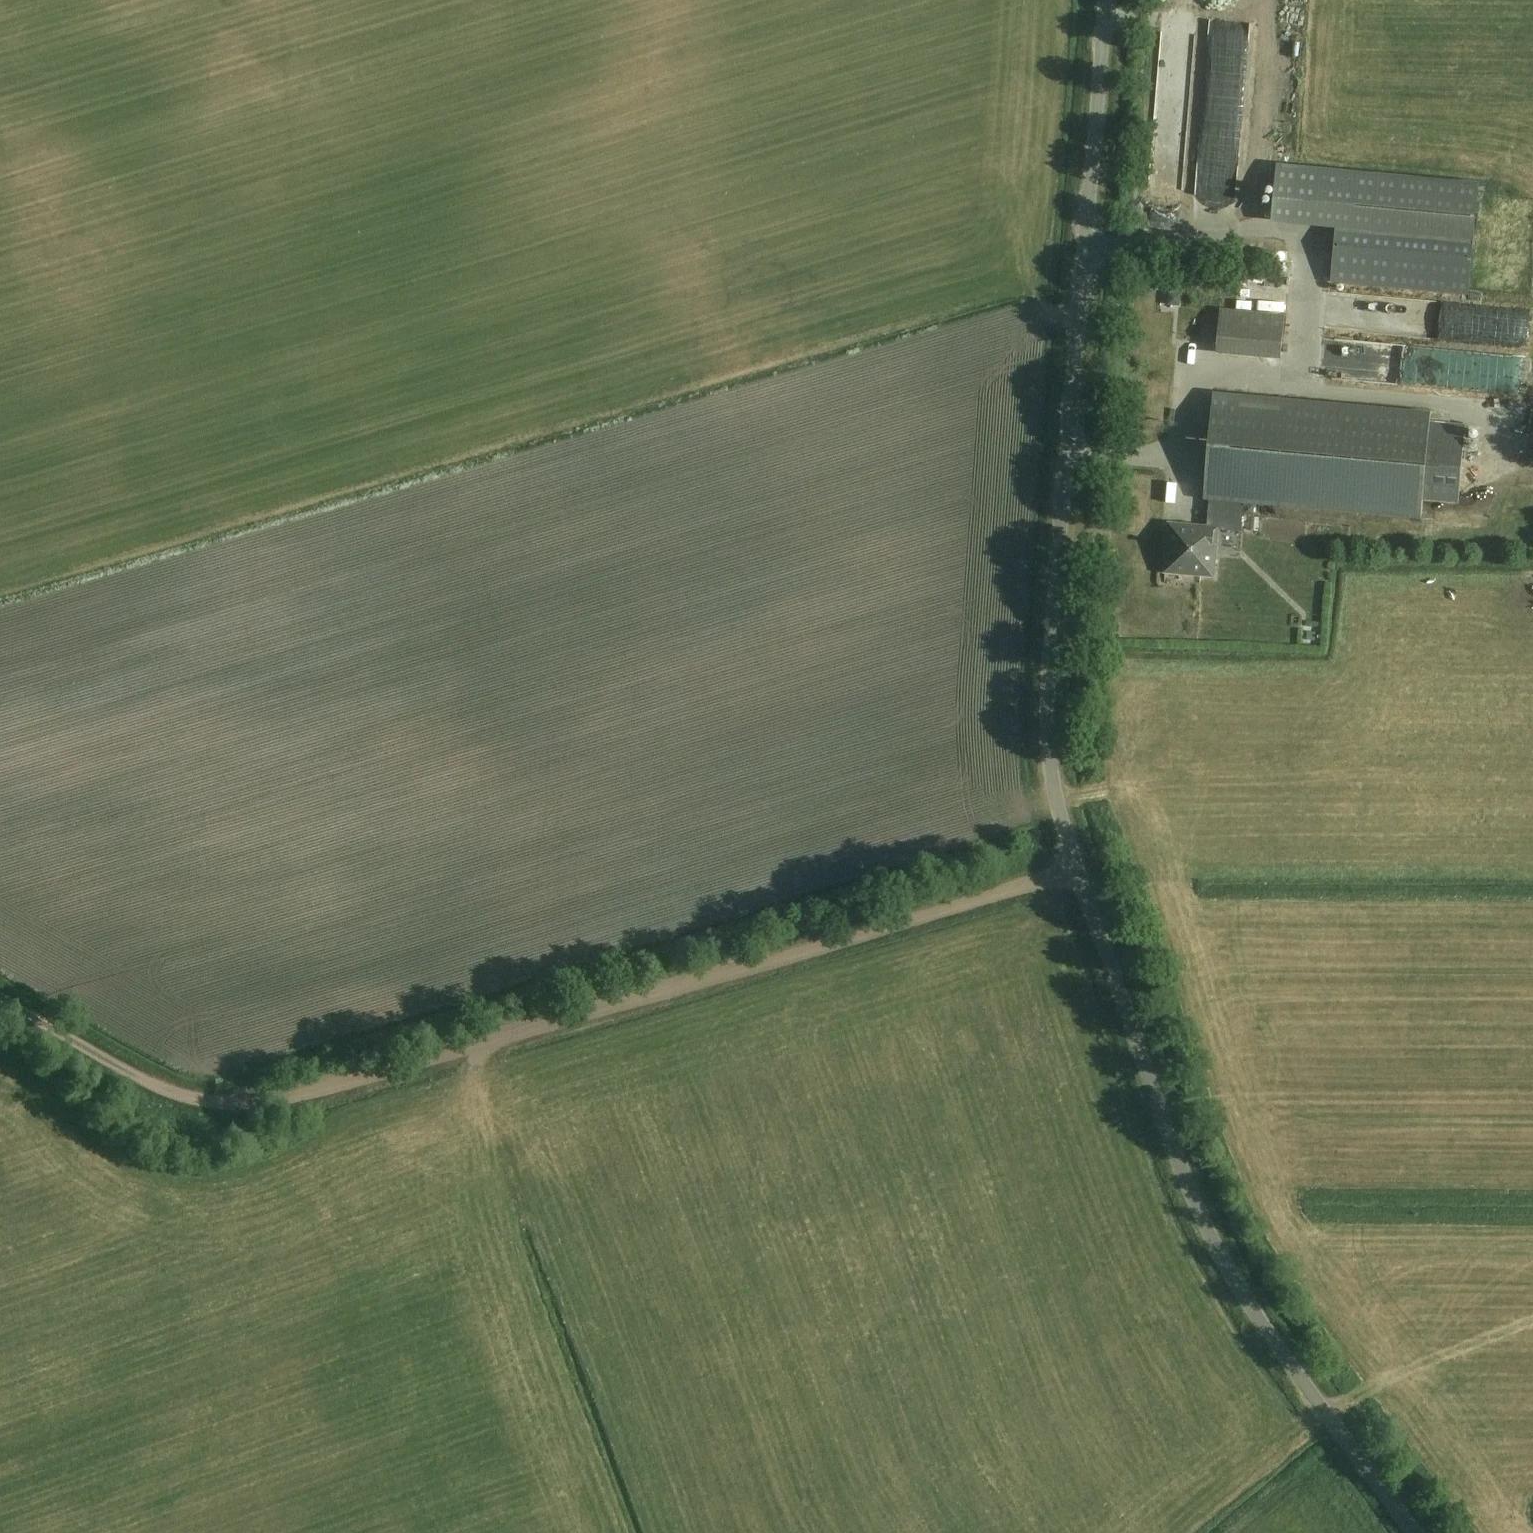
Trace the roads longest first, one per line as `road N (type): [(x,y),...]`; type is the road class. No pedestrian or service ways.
road 1 (unclassified): [(1416,1532),(1222,1259),(1181,1168),(1068,838),(1051,762),(1048,666),(1107,0)]
road 2 (track): [(0,998),(140,1079),(236,1100),(455,1052),(1077,866)]

